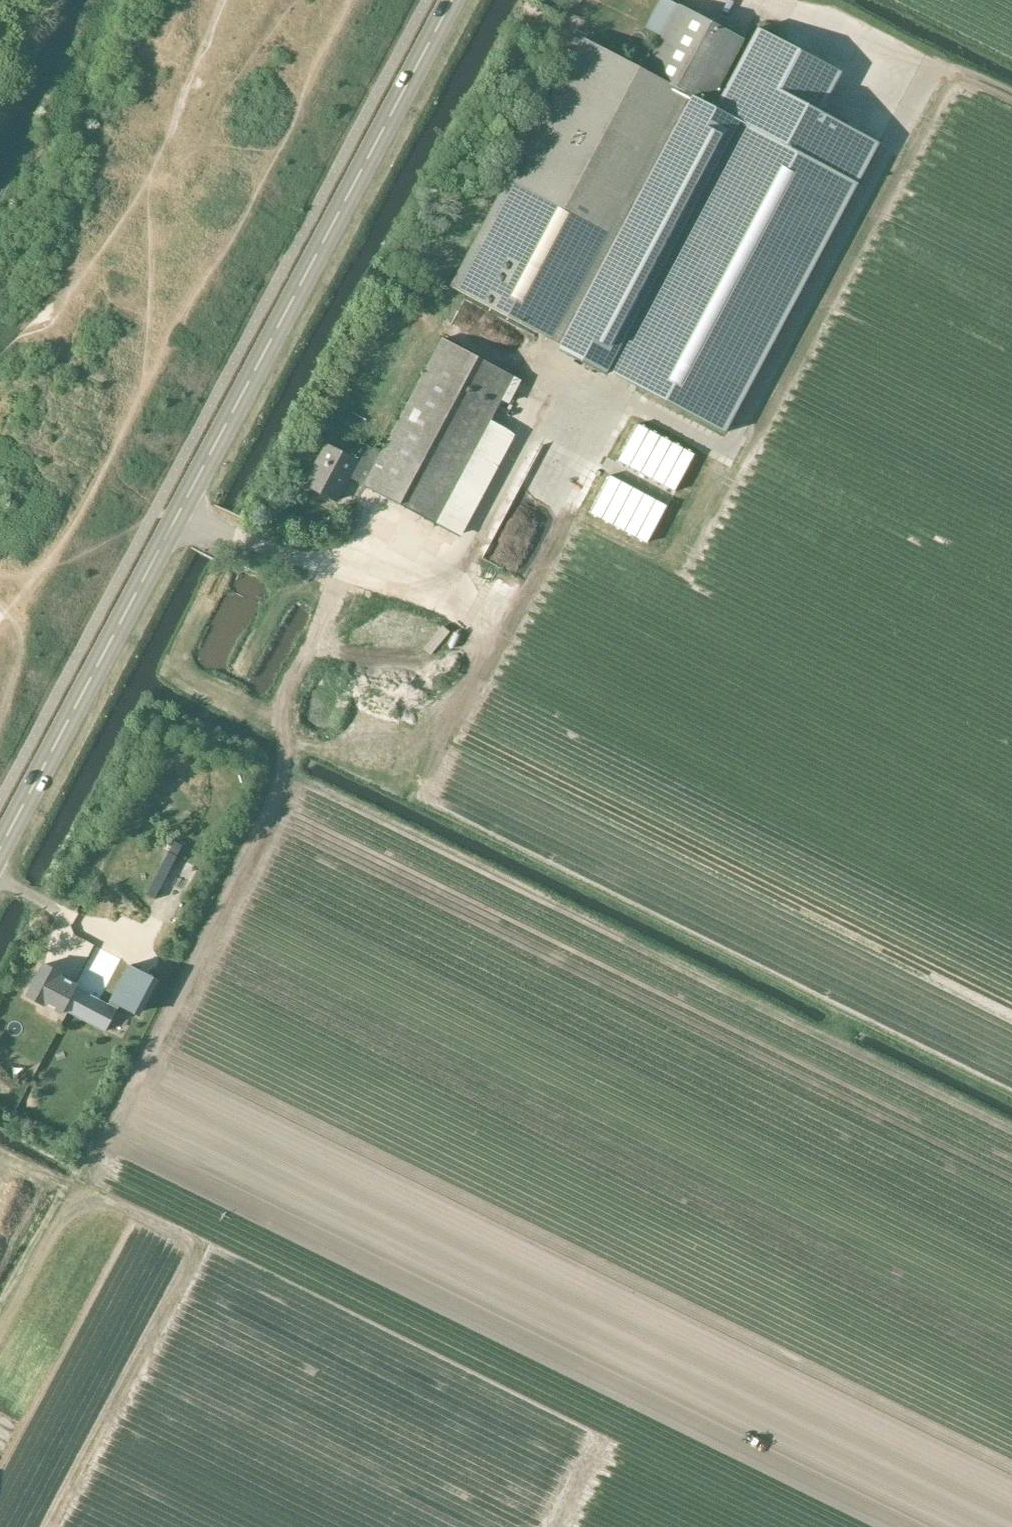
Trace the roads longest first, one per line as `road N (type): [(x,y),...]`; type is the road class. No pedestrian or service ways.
road 1 (secondary): [(0,850),(452,0)]
road 2 (track): [(938,71),(681,564)]

